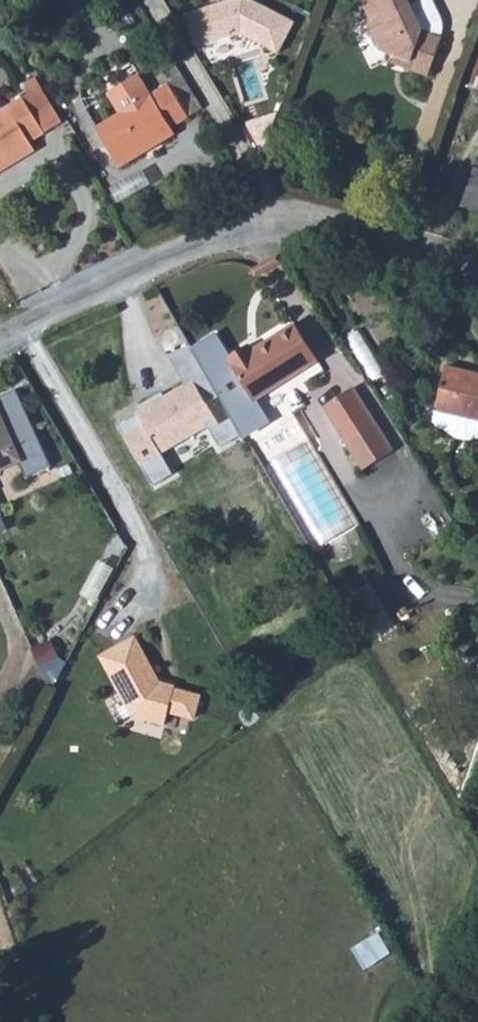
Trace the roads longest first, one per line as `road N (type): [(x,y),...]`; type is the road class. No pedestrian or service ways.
road 1 (unclassified): [(0,330),(149,261),(256,227),(320,227),(477,272)]

